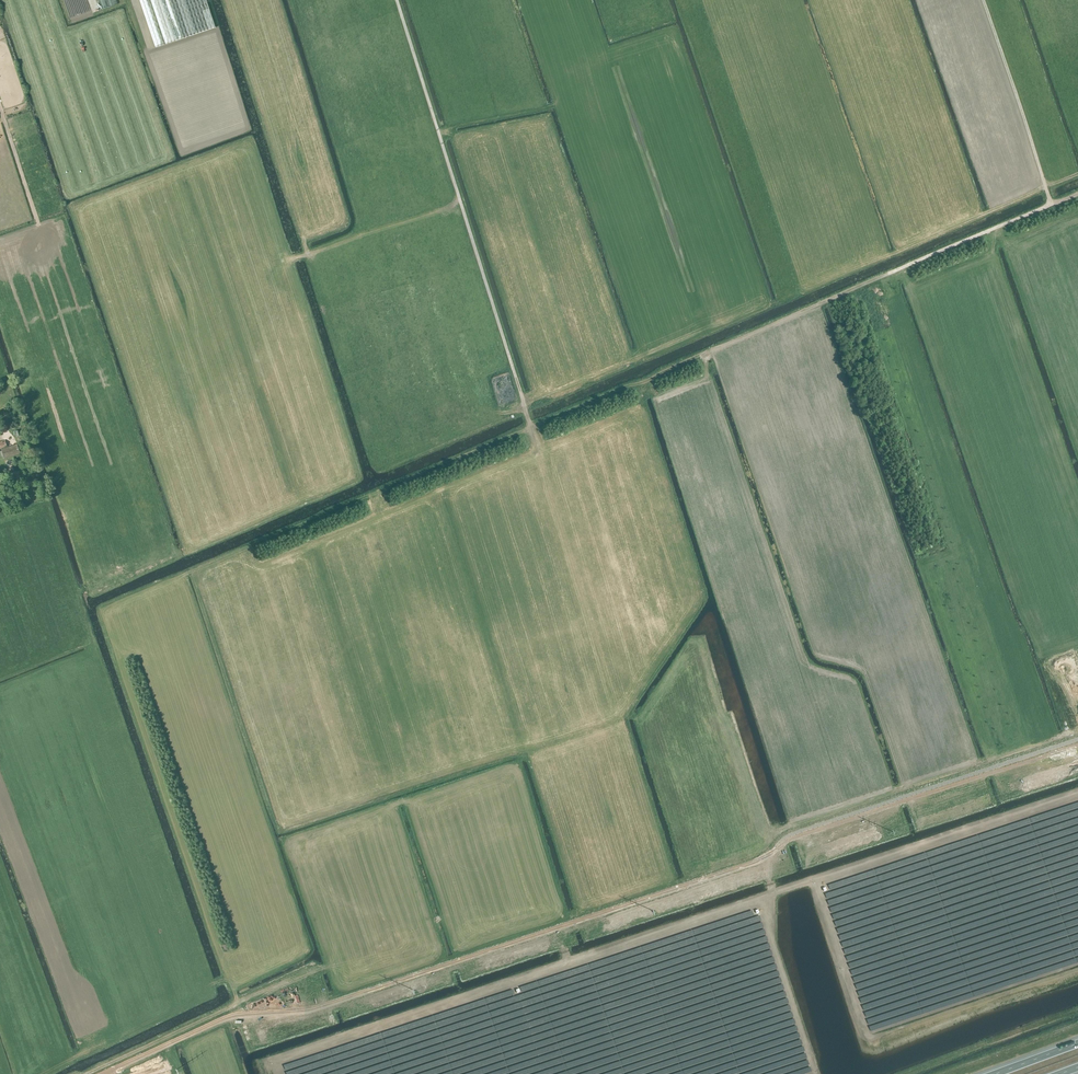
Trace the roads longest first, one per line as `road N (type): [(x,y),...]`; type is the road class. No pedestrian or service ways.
road 1 (track): [(245,550),(1077,194)]

